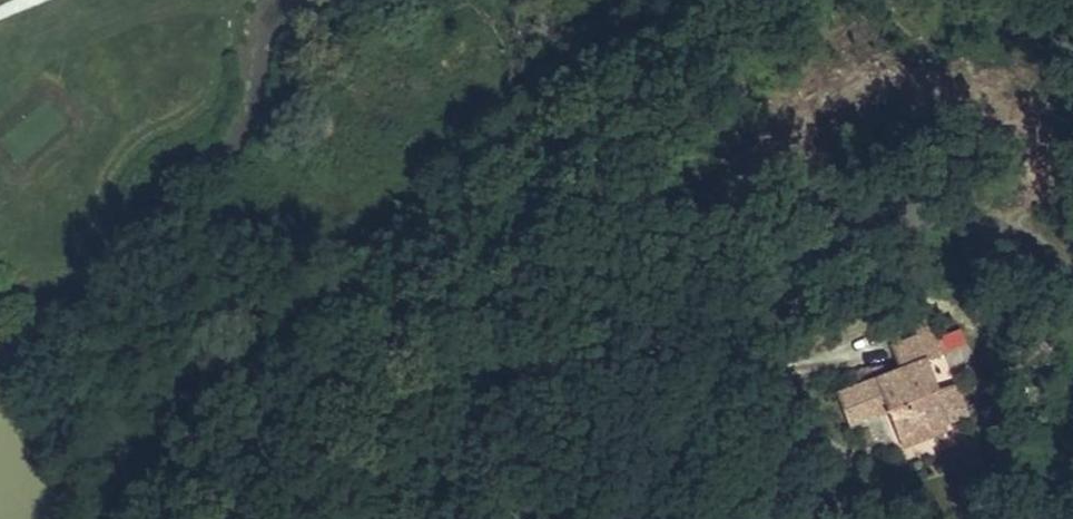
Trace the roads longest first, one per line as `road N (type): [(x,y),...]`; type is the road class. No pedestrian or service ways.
road 1 (residential): [(616,518),(658,465),(794,242),(900,200),(981,218),(1065,294),(1072,319)]
road 2 (residential): [(1072,392),(1030,518)]

